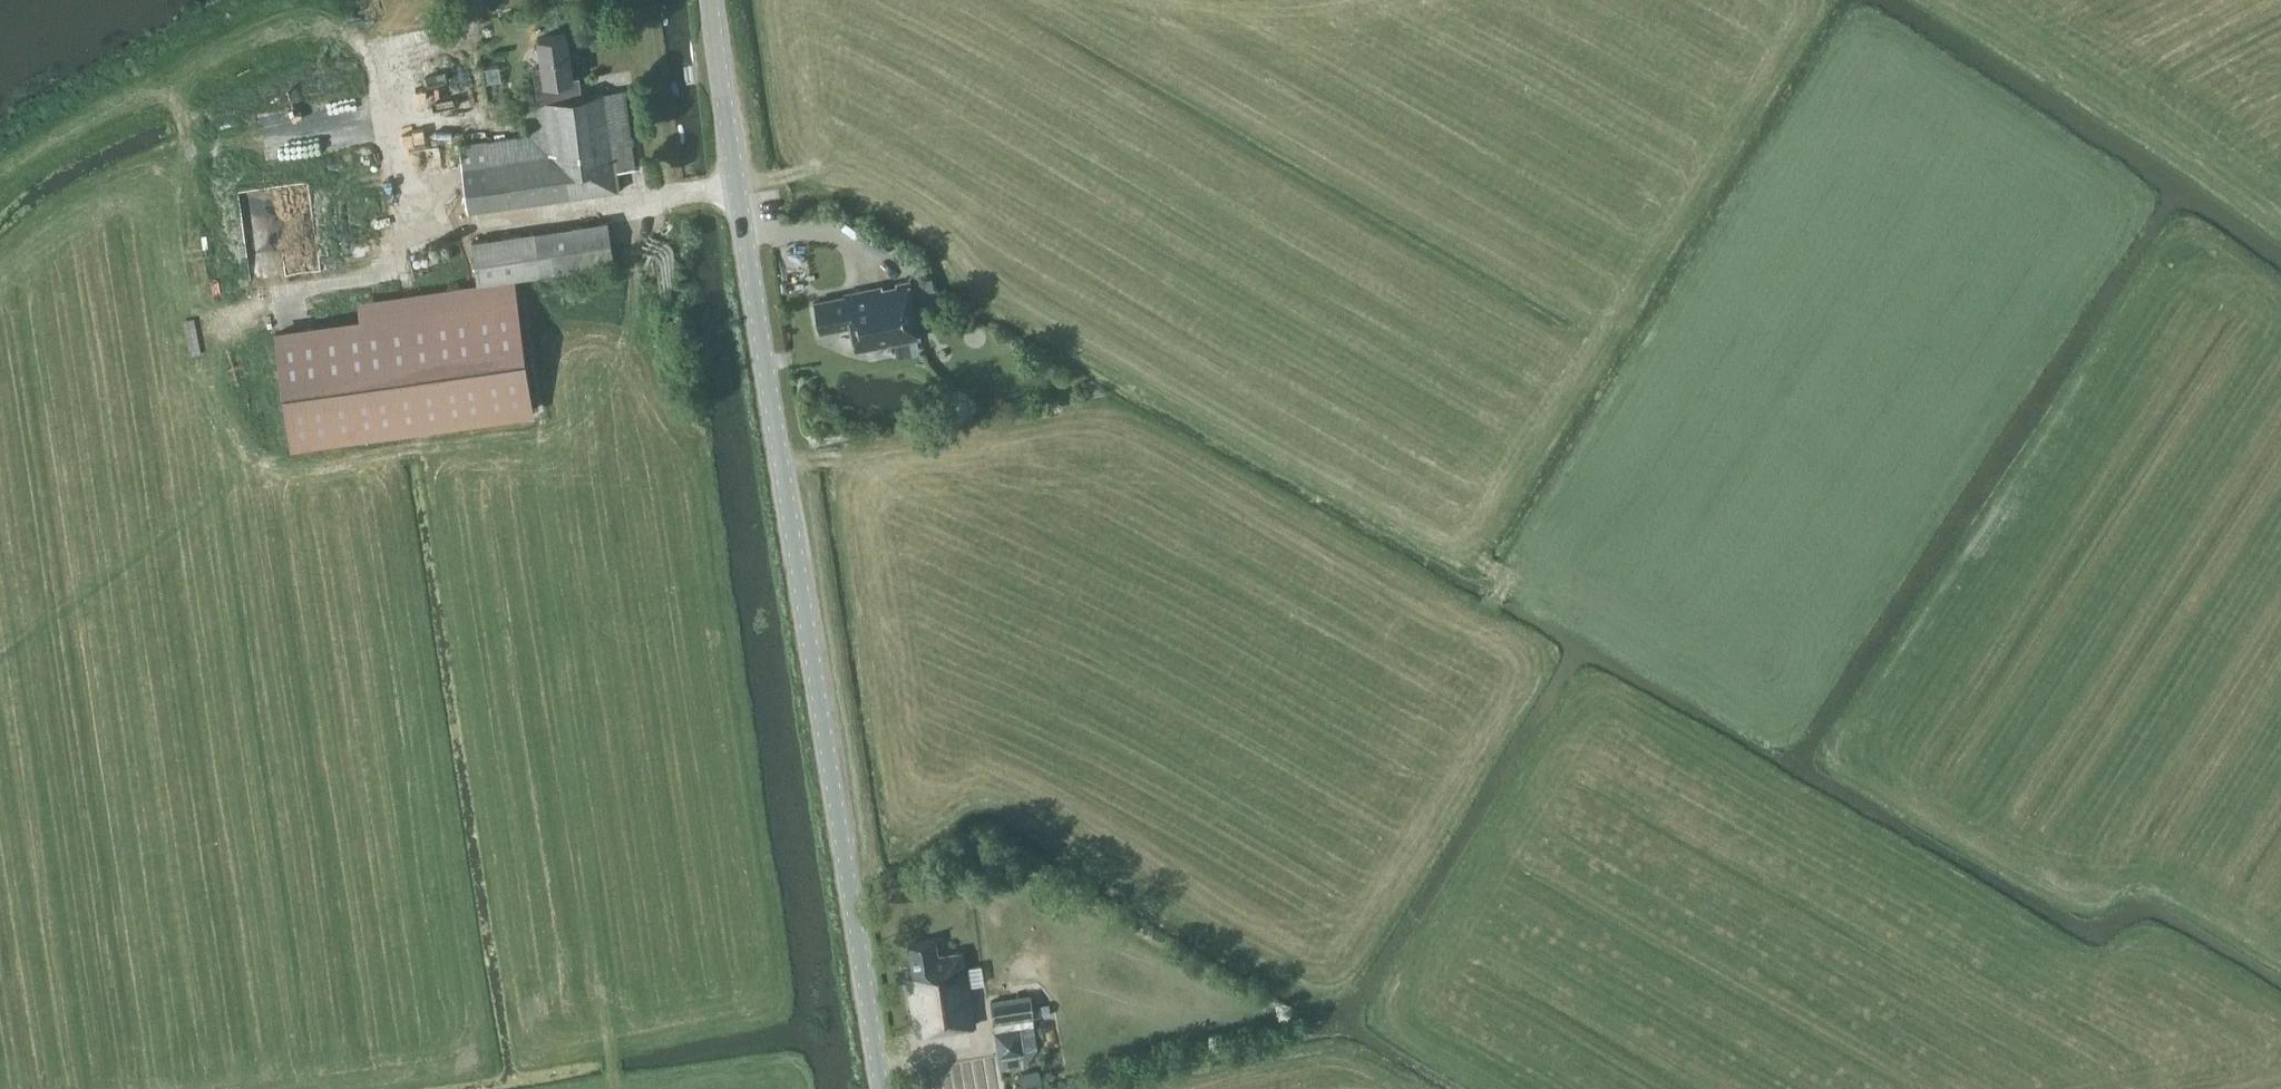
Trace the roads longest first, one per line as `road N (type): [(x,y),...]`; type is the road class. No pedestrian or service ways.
road 1 (tertiary): [(880,1088),(709,0)]

